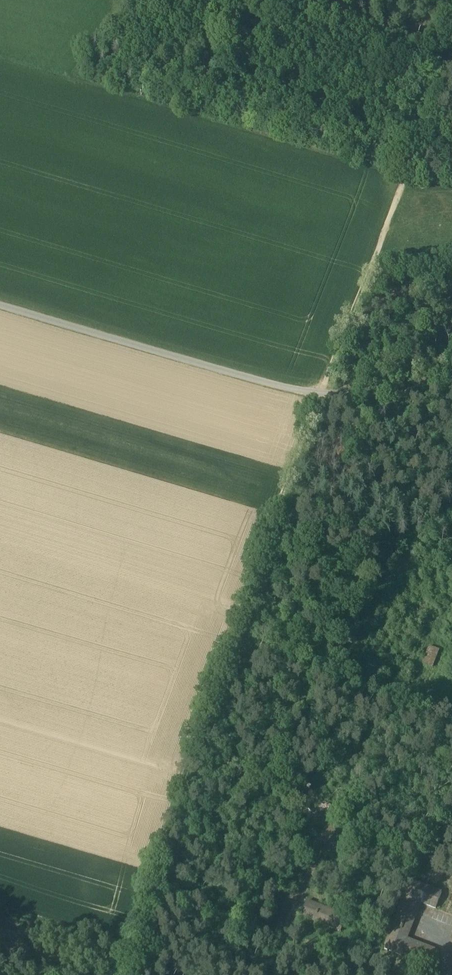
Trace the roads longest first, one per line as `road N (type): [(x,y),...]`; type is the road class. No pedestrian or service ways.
road 1 (track): [(451,55),(320,398),(188,776),(132,974)]
road 2 (track): [(451,379),(320,398),(0,304)]

